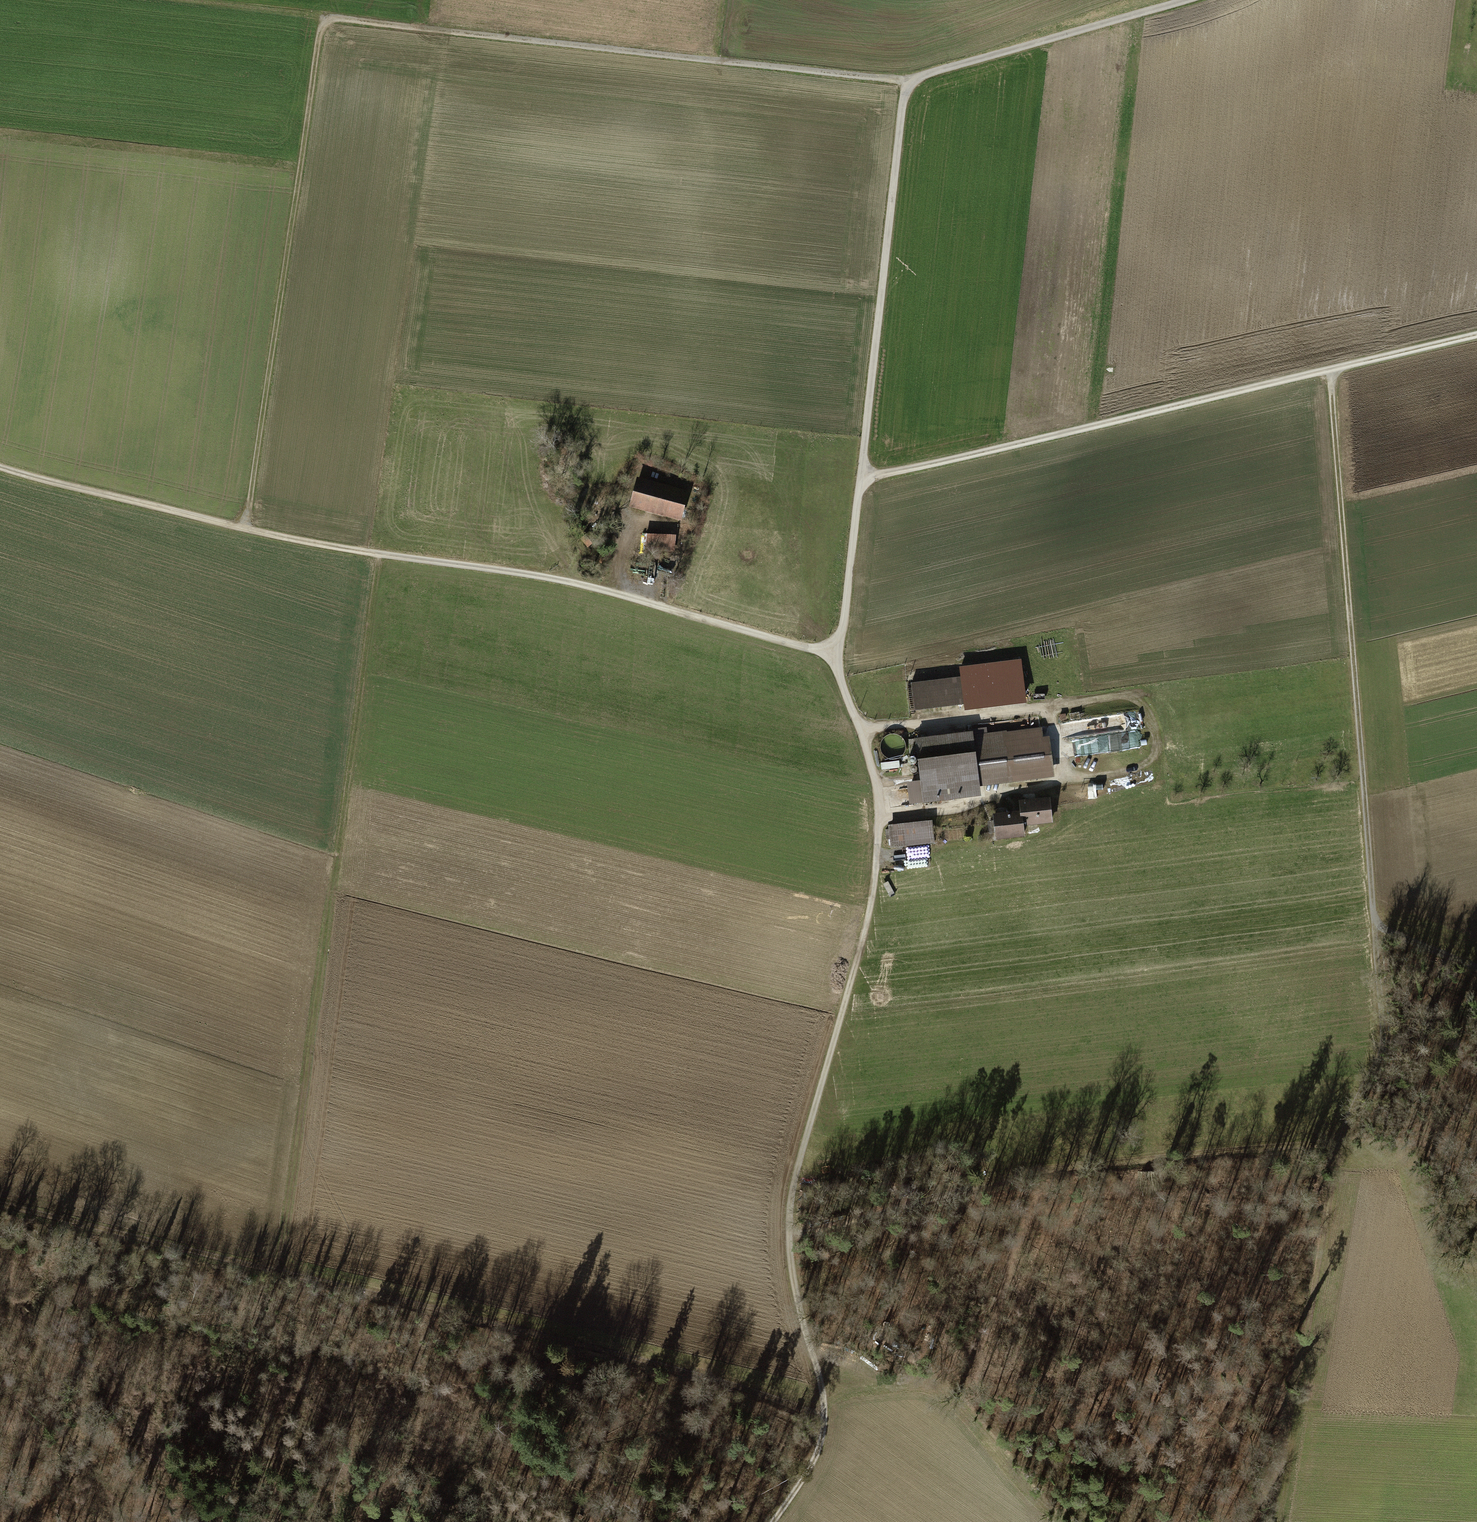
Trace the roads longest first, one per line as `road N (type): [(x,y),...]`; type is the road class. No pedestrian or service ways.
road 1 (track): [(832,656),(874,781),(872,875),(787,1237),(826,1419),(821,1446),(773,1521)]
road 2 (track): [(832,656),(843,633),(906,80),(1188,0)]
road 3 (track): [(0,467),(252,531),(567,580),(832,656)]
road 4 (track): [(0,1204),(690,1372),(826,1419)]
road 5 (track): [(279,1272),(375,553)]
road 6 (track): [(1387,1045),(1331,369)]
road 7 (track): [(1476,334),(862,479)]
road 8 (track): [(906,80),(326,17)]
road 9 (track): [(787,1237),(1019,1173),(1340,1145)]
road 10 (track): [(1278,1521),(1340,1145),(1387,1045)]
road 11 (track): [(876,821),(989,801),(999,791),(1038,789),(1061,778),(1050,707),(859,730)]
road 12 (track): [(1466,953),(1387,1045)]

